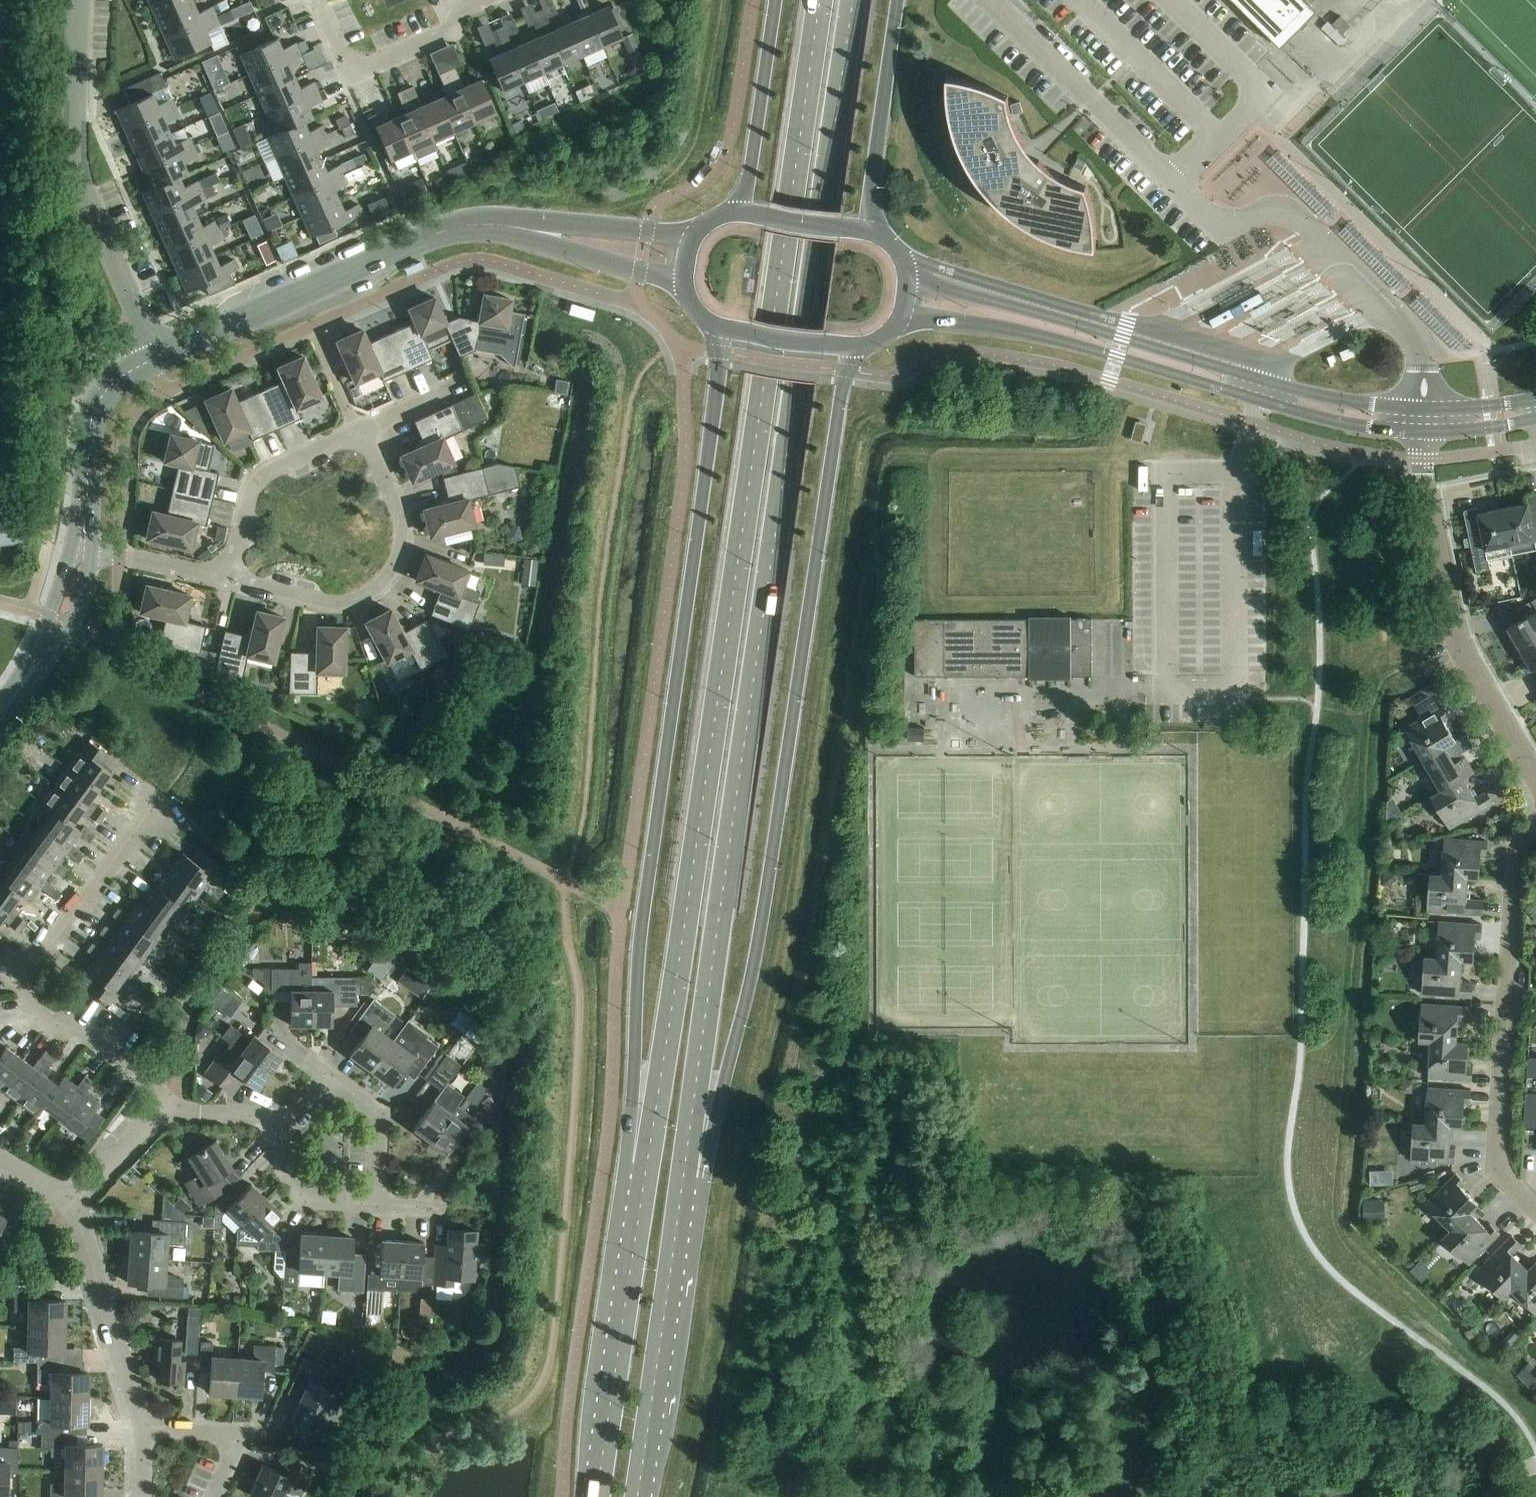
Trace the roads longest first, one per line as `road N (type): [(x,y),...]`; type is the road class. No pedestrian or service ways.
road 1 (primary): [(676,1245),(854,0)]
road 2 (primary): [(820,0),(635,1237)]
road 3 (primary): [(676,1245),(705,1177),(747,997),(843,382),(861,348)]
road 4 (primary): [(711,327),(718,363),(640,943),(625,1178),(635,1237)]
road 5 (unclassified): [(1426,407),(1418,339),(1307,226),(1273,210),(1234,228),(1217,225),(990,0)]
road 6 (tertiary): [(895,327),(933,320),(1043,337),(1325,419),(1424,432)]
road 7 (tertiary): [(1426,407),(1310,393),(907,276)]
road 8 (residential): [(158,801),(64,929),(24,969),(31,1010),(85,1032),(138,1072),(163,1109)]
road 9 (residential): [(1535,824),(1515,869),(1496,1140),(1498,1167),(1535,1212)]
road 10 (tertiary): [(154,359),(415,242),(473,225),(525,230)]
road 11 (residential): [(154,359),(77,175),(79,0)]
road 12 (residential): [(1424,432),(1424,490),(1450,620),(1535,776)]
road 13 (residential): [(227,581),(333,605),(381,587),(401,555),(405,526),(363,429)]
road 14 (primary): [(635,1237),(597,1496)]
road 15 (primary): [(638,1496),(676,1245)]
road 16 (residential): [(480,0),(456,10),(447,33),(348,76),(316,2)]
road 17 (primary): [(880,235),(871,205),(899,0)]
road 18 (residential): [(144,1428),(73,1205)]
road 19 (residential): [(227,581),(261,476),(363,429)]
road 20 (primary): [(776,0),(746,184),(734,212)]
road 21 (tertiary): [(0,724),(71,627),(91,552)]
road 22 (tertiary): [(72,548),(45,629),(0,706)]
road 23 (tertiary): [(525,230),(683,290)]
road 24 (tertiary): [(693,237),(525,230)]
road 25 (residential): [(288,1121),(279,1161),(297,1191),(312,1201),(374,1203)]
road 26 (tertiary): [(711,327),(861,348)]
road 27 (residential): [(213,1496),(232,1450),(225,1431),(144,1428)]
road 28 (residential): [(374,1203),(375,1109),(330,1077)]
road 29 (tertiary): [(880,235),(734,212)]
road 30 (tertiary): [(88,477),(97,404),(113,383),(154,359)]
road 31 (residential): [(91,552),(227,581)]
road 32 (residential): [(163,1109),(73,1205)]
road 33 (residential): [(163,1109),(288,1121)]

